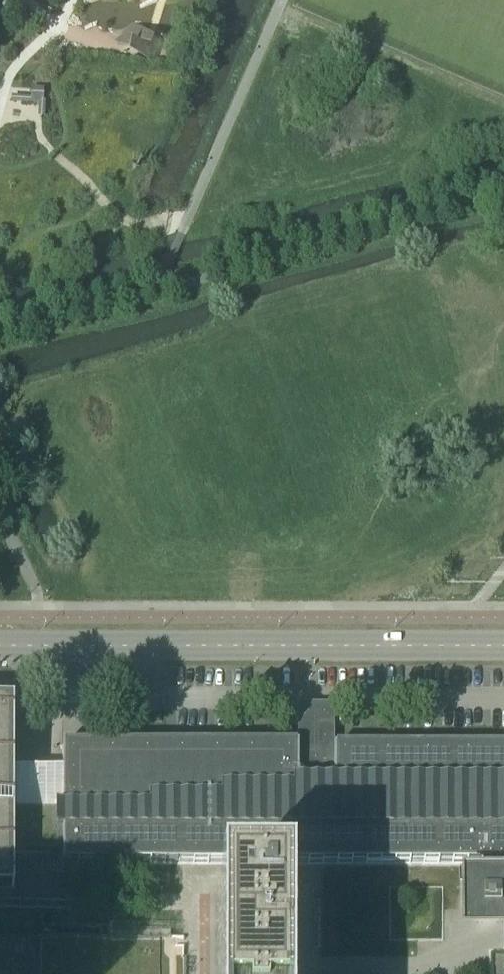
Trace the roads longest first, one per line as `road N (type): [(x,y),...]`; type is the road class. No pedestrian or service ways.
road 1 (secondary): [(0,647),(503,647)]

